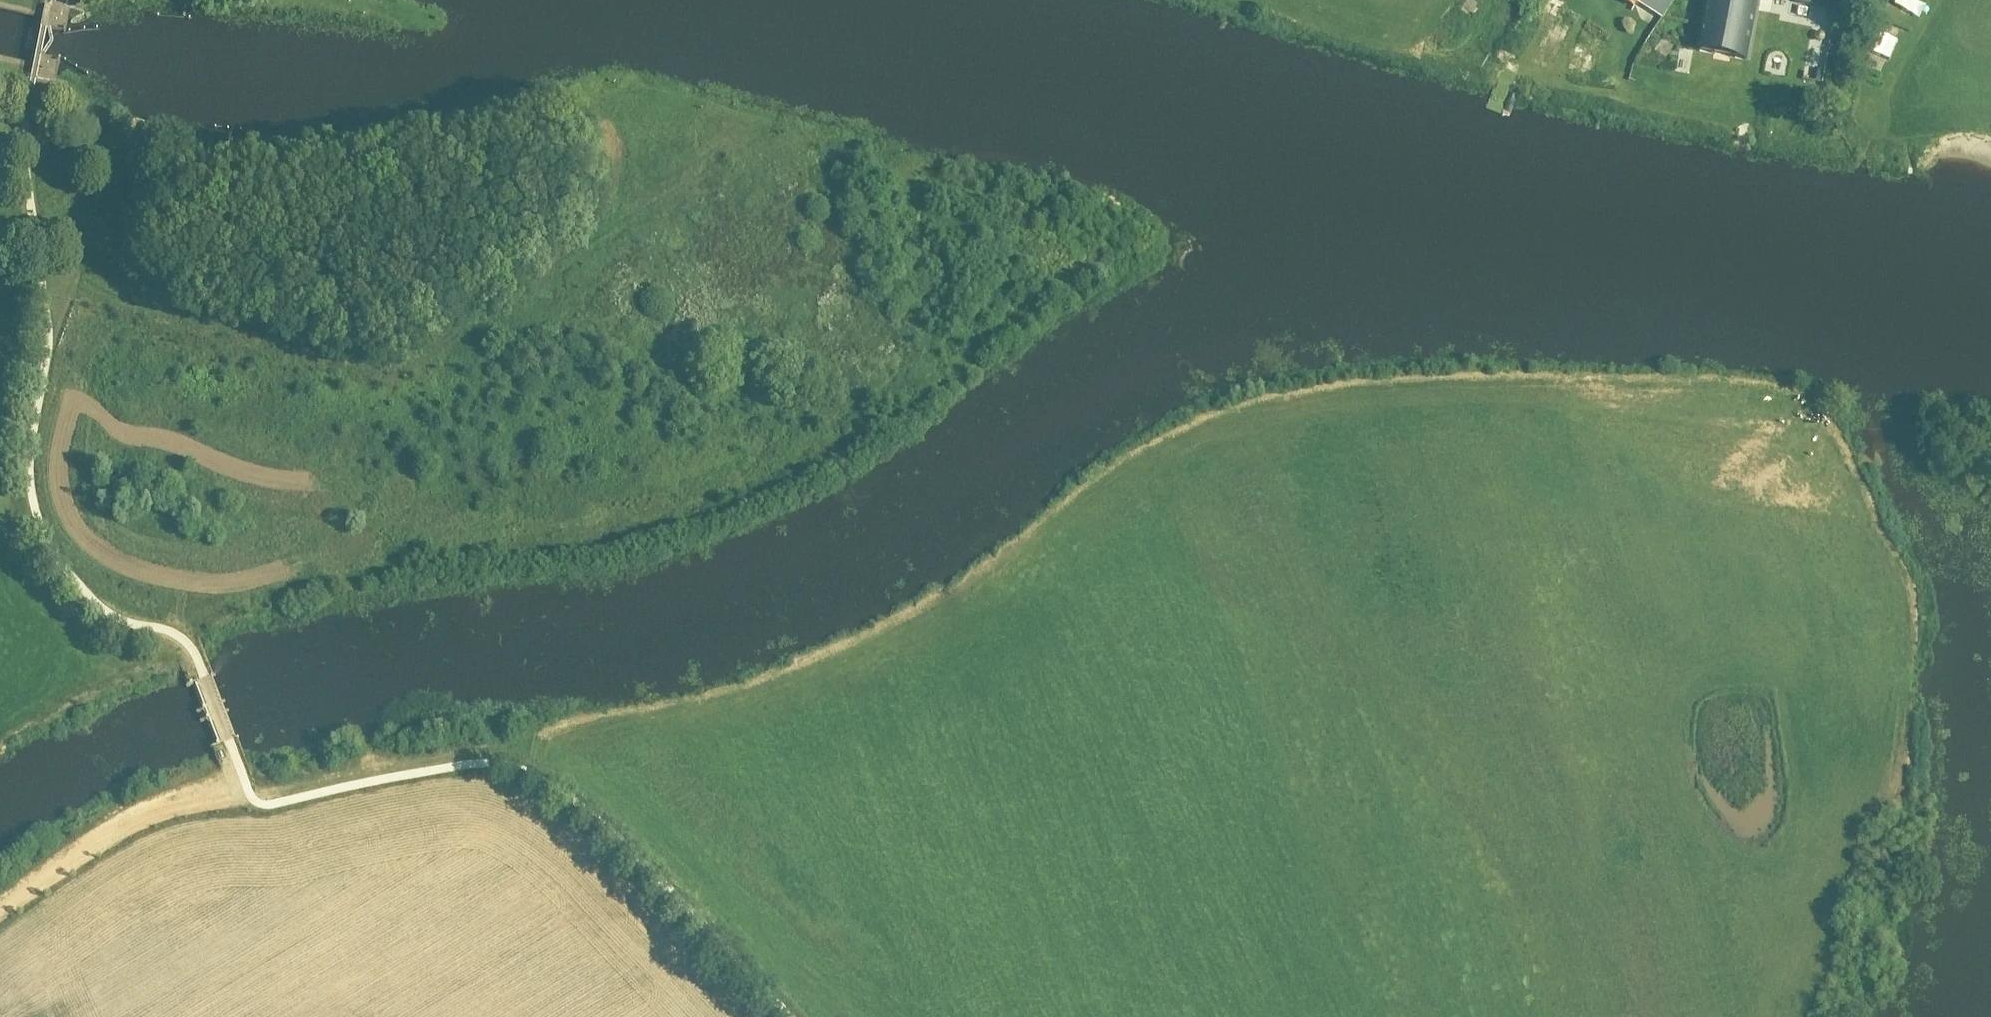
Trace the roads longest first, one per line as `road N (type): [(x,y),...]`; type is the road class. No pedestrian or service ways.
road 1 (track): [(244,781),(128,822),(0,911)]
road 2 (track): [(106,609),(79,620),(28,573),(0,470)]
road 3 (track): [(0,461),(14,358),(0,315)]

